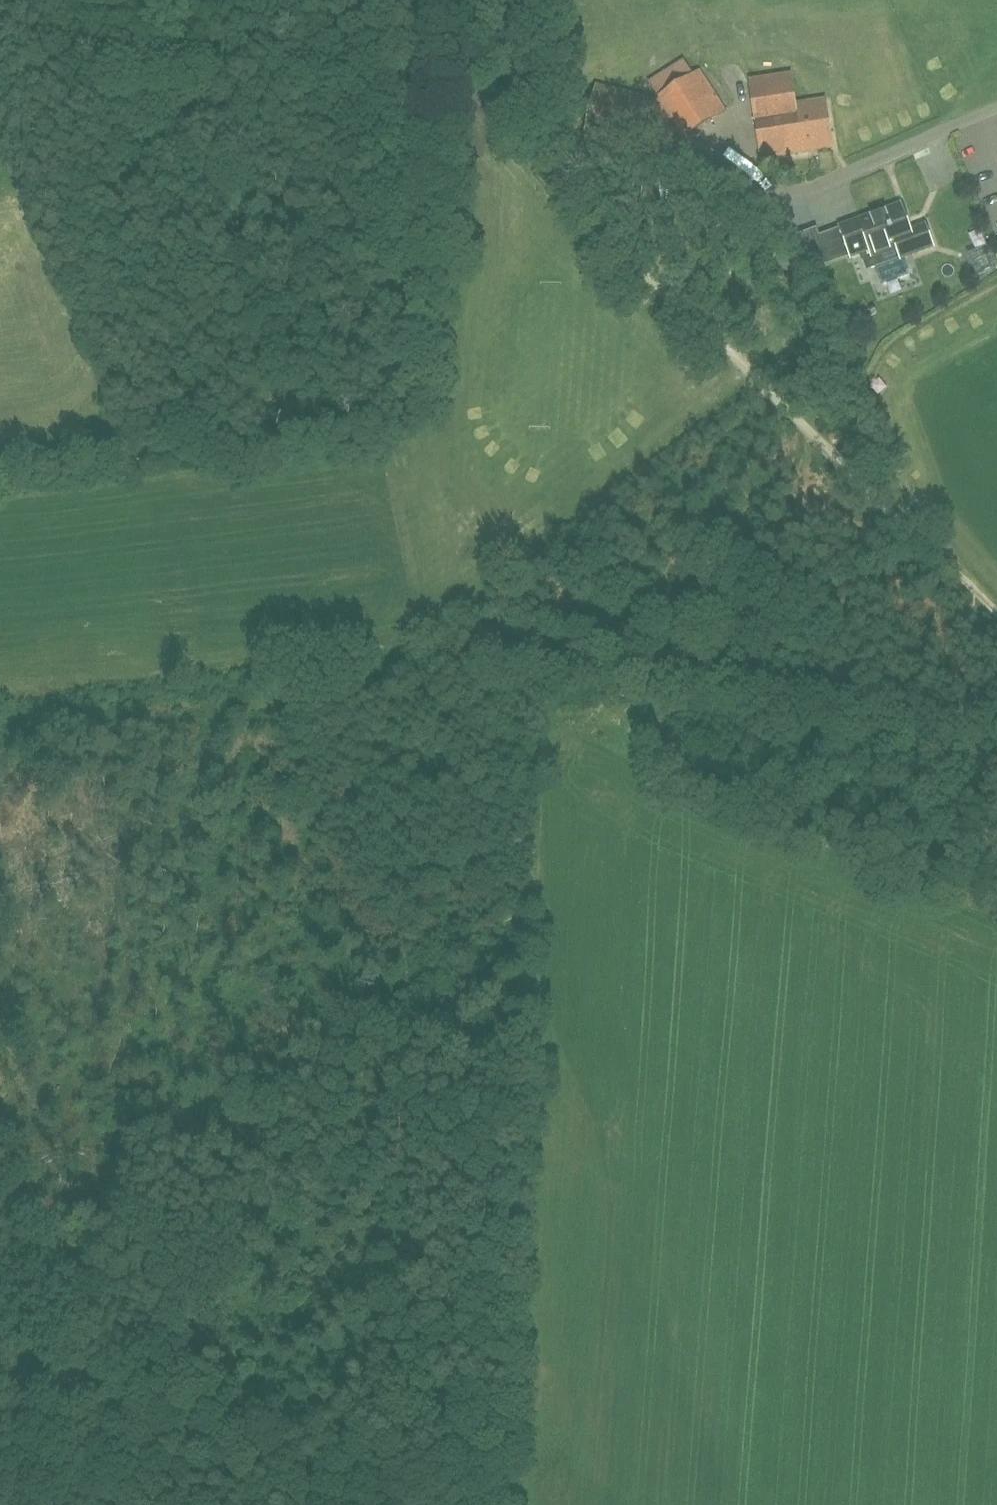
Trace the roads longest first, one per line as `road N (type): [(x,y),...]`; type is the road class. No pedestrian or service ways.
road 1 (track): [(981,604),(840,459),(619,257),(537,155),(489,110),(479,87),(482,0)]

